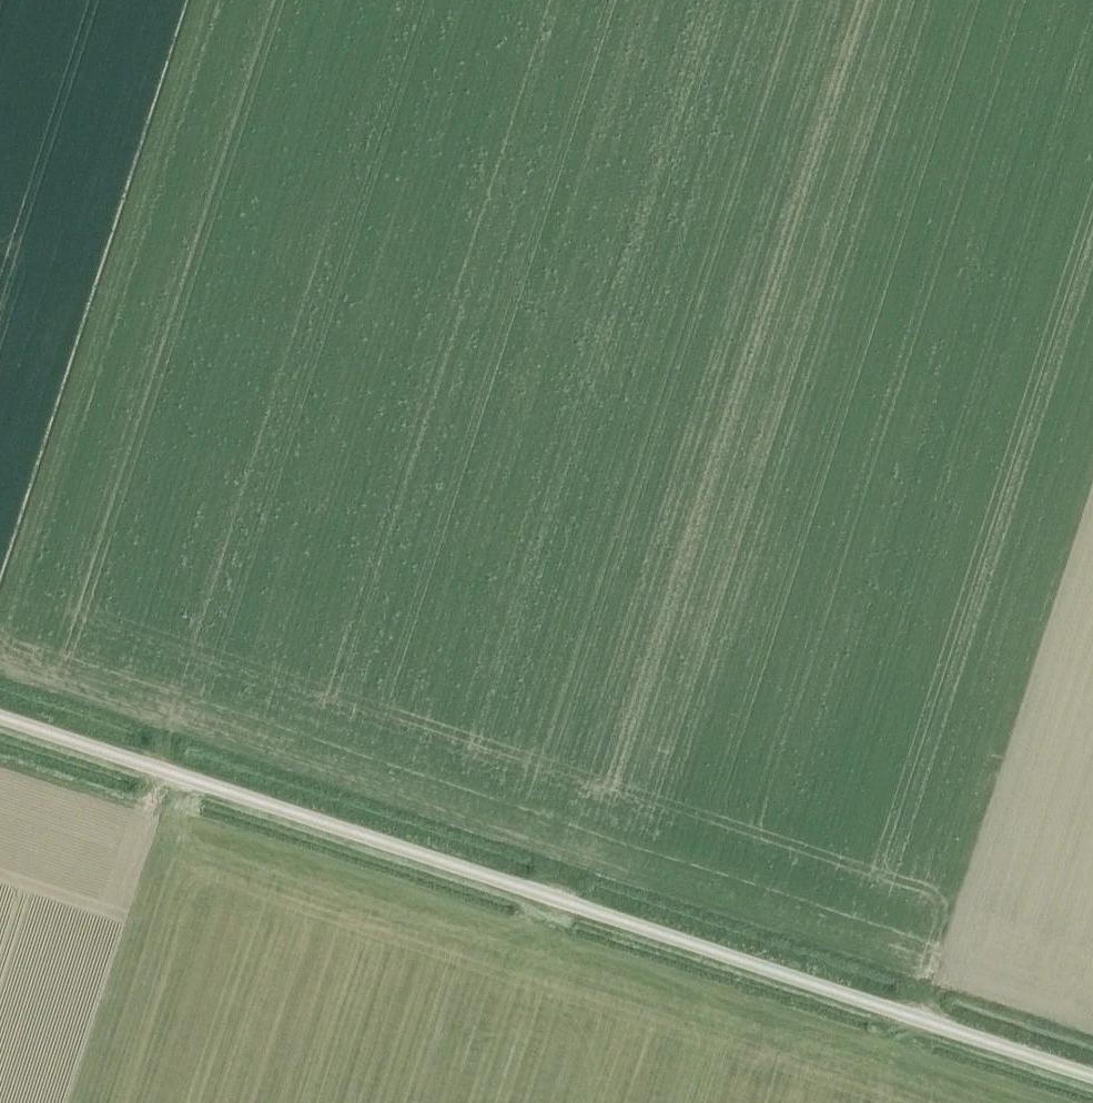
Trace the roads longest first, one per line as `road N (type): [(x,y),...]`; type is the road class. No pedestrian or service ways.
road 1 (unclassified): [(1092,1075),(0,715)]

